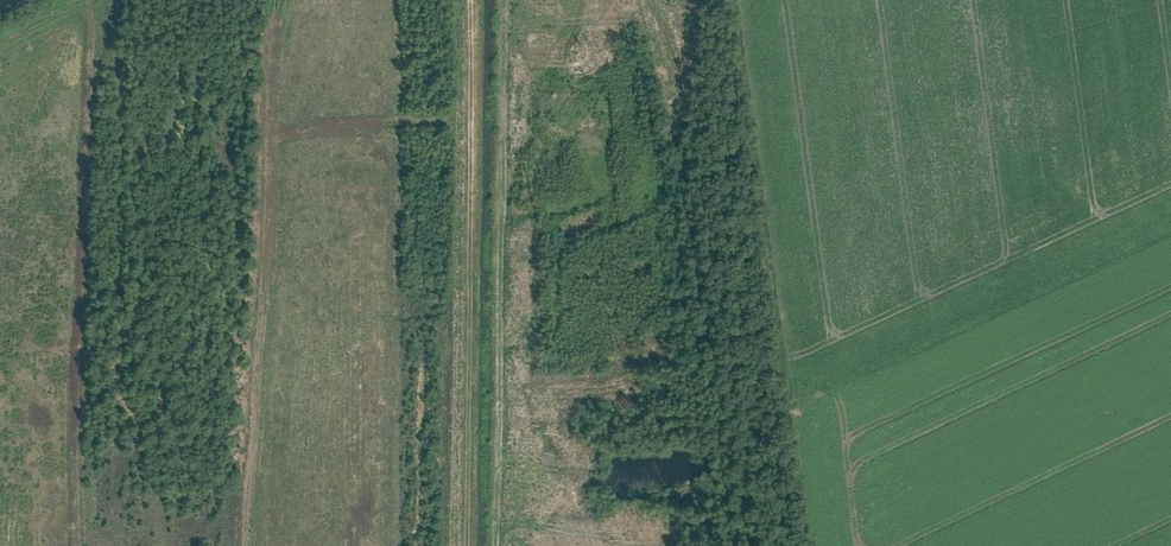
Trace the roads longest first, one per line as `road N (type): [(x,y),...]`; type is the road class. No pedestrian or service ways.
road 1 (track): [(464,545),(469,0)]

